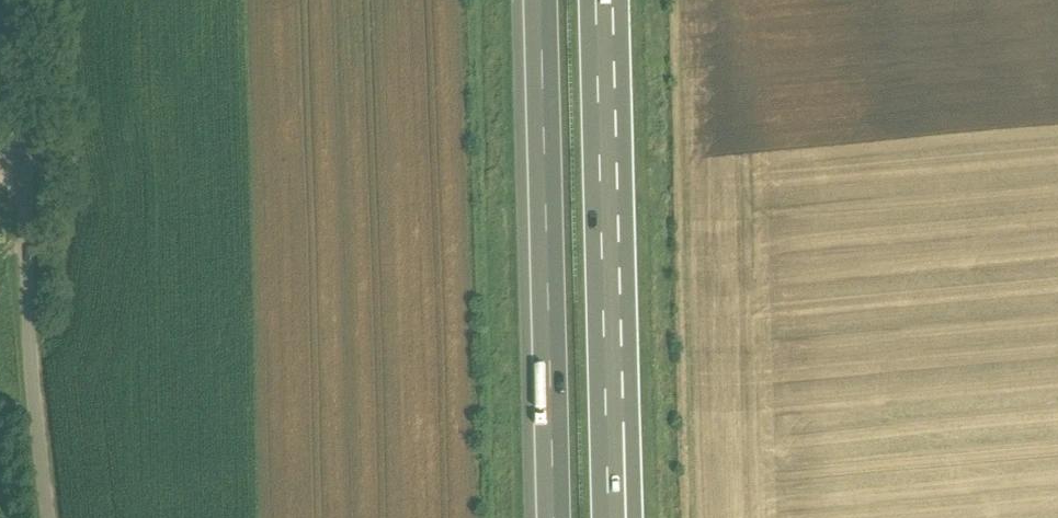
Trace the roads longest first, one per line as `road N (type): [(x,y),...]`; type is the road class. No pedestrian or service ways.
road 1 (unclassified): [(41,517),(10,0)]
road 2 (motorway): [(533,0),(544,517)]
road 3 (motorway): [(620,517),(610,0)]

